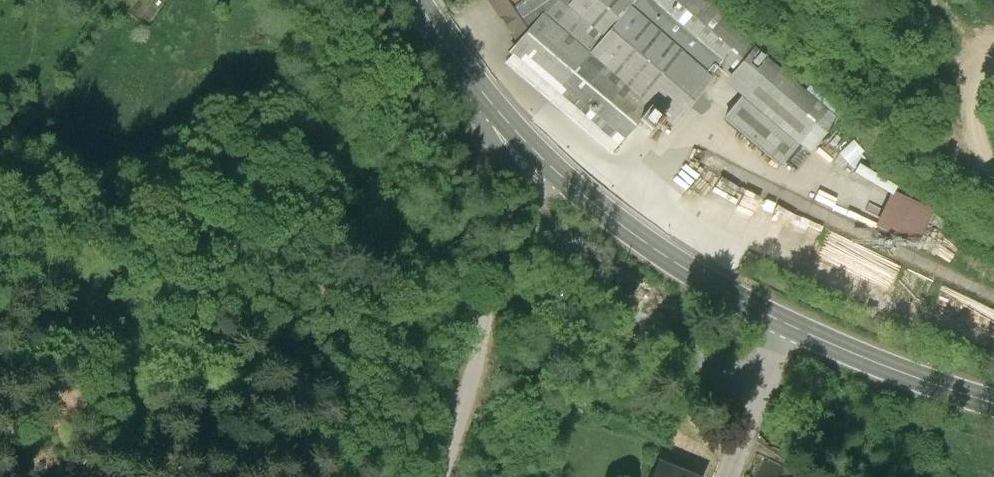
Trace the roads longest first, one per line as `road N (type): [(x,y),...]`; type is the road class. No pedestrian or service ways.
road 1 (track): [(484,336),(345,170),(280,0)]
road 2 (track): [(464,422),(380,321),(266,258),(201,238)]
road 3 (track): [(0,233),(100,309),(120,367),(124,476)]
road 4 (track): [(0,191),(201,238)]
road 5 (secondary): [(542,161),(418,0)]
road 6 (unclassified): [(484,336),(542,161)]
road 7 (track): [(993,183),(975,145),(971,112),(973,82),(993,46)]
road 8 (track): [(88,297),(129,259),(201,238)]

